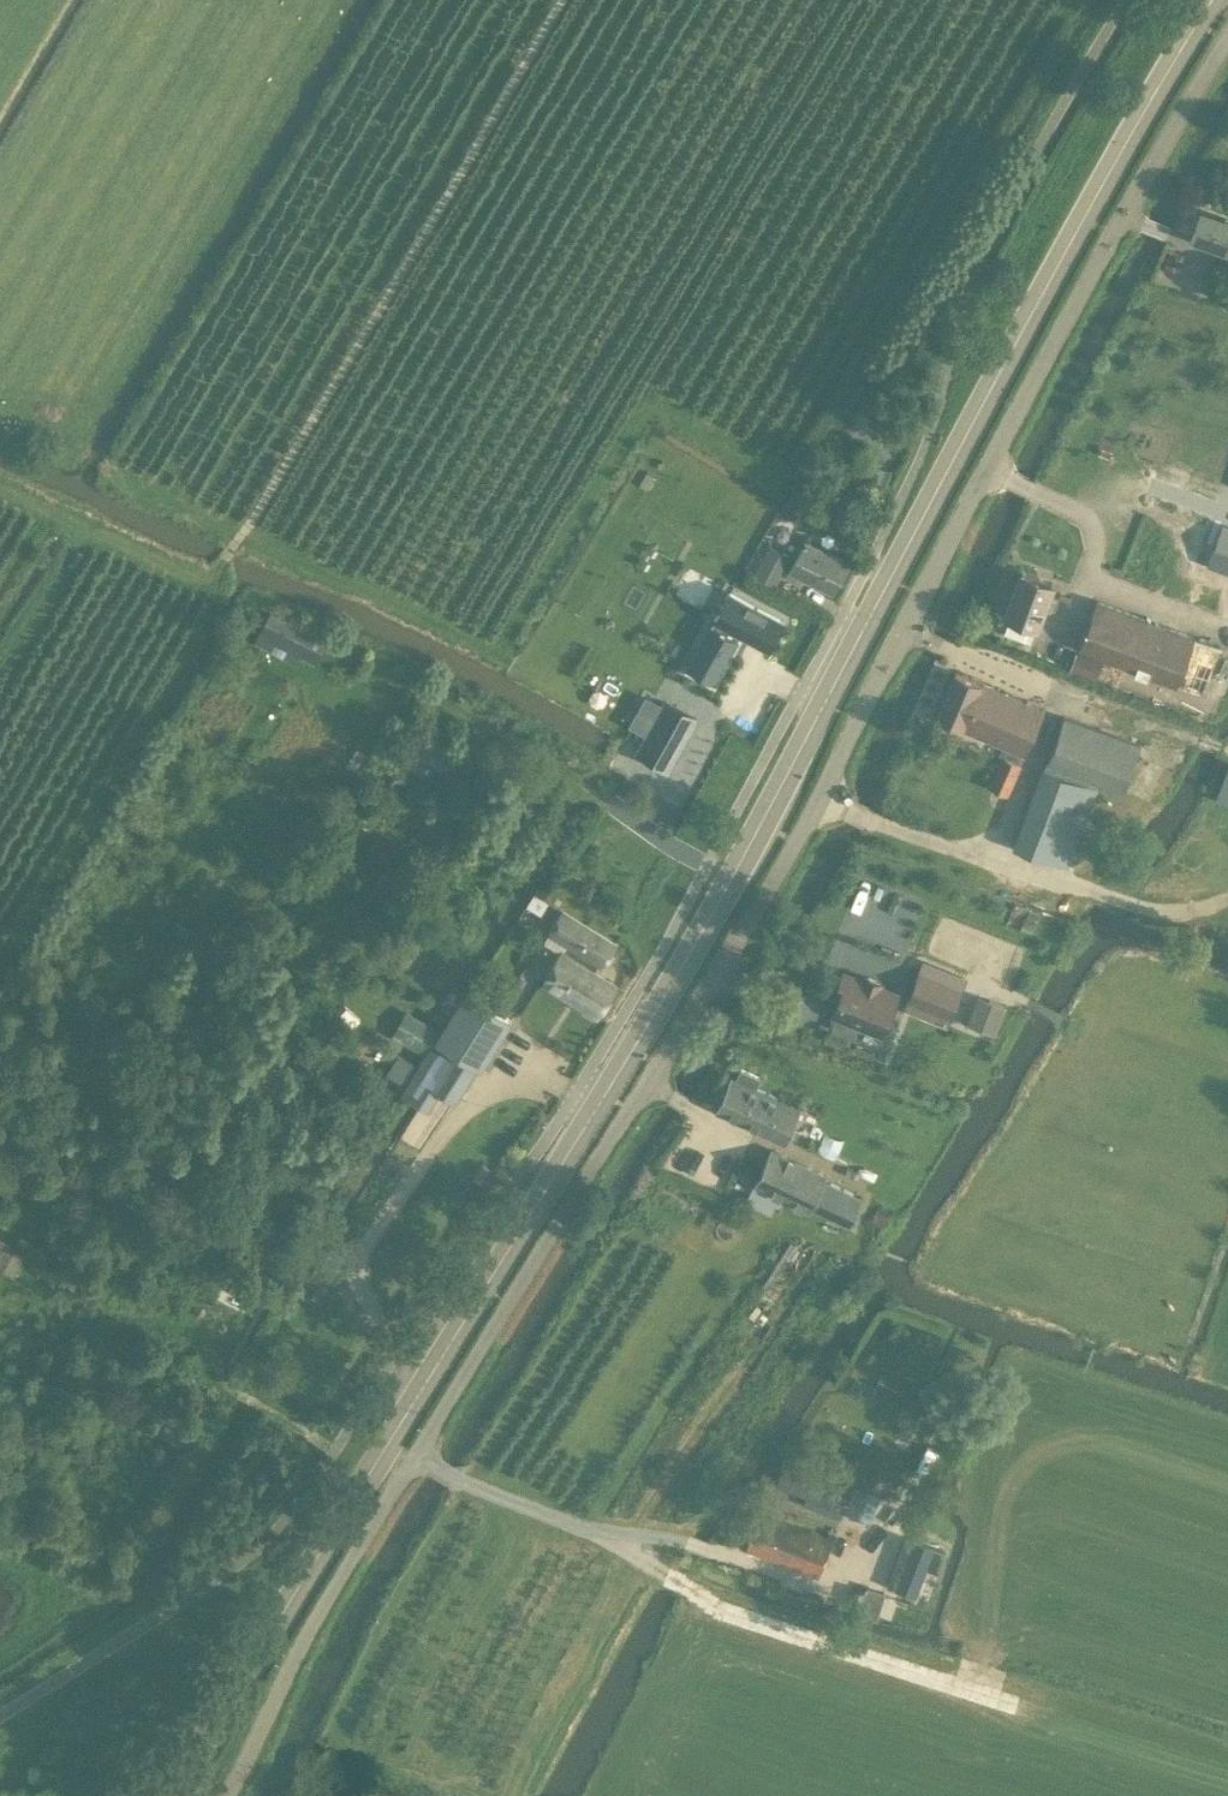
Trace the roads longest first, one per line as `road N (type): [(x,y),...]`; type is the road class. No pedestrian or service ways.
road 1 (tertiary): [(168,1795),(674,983),(1213,0)]
road 2 (unclassified): [(1227,37),(1047,354),(820,797),(317,1616),(229,1795)]
road 3 (track): [(1227,895),(1210,904),(1106,891),(820,797)]

